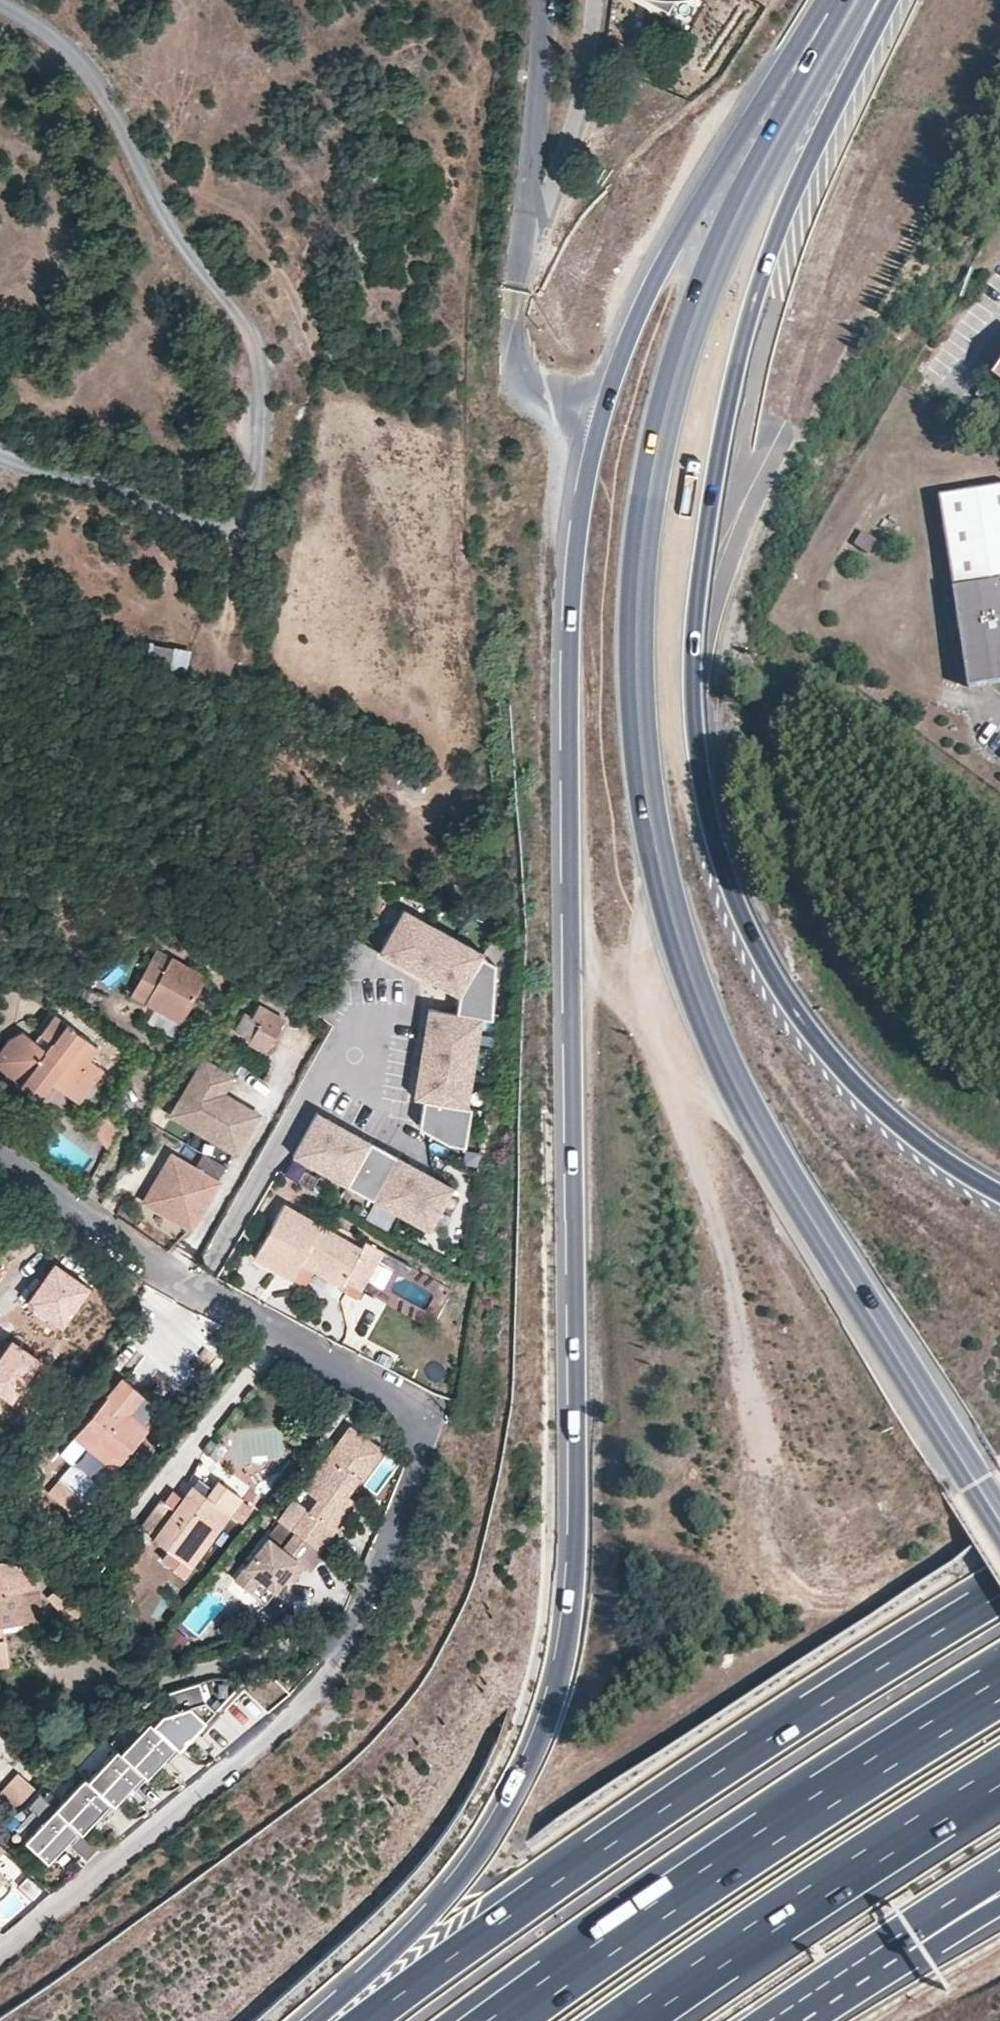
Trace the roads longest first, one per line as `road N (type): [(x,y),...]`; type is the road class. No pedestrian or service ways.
road 1 (motorway): [(830,0),(648,292),(614,371),(584,482),(567,752),(574,1539),(558,1670),(520,1777),(478,1852),(326,2020)]
road 2 (primary): [(842,0),(716,233),(678,345),(647,467),(633,570),(633,780),(686,999),(755,1139),(999,1539)]
road 3 (primary): [(999,1505),(761,1108),(708,993),(678,895),(646,673),(652,559),(693,353),(736,240),(876,0)]
road 4 (motorway): [(999,1195),(879,1108),(786,998),(723,867),(695,731),(699,589),(740,353),(779,229),(878,0)]
road 5 (residential): [(0,1956),(320,1687),(346,1646),(428,1432),(422,1410),(162,1271),(0,1157)]
road 6 (residential): [(0,446),(193,536),(211,535),(229,522),(266,406),(263,347),(151,195),(113,102),(83,60),(0,5)]
road 7 (motorway): [(999,1594),(762,1742),(350,2020)]
road 8 (motorway): [(999,1691),(831,1794),(503,2020)]
road 9 (motorway): [(629,2020),(999,1777)]
road 10 (motorway): [(841,1975),(999,1876)]
road 11 (motorway): [(841,1975),(999,1896)]

